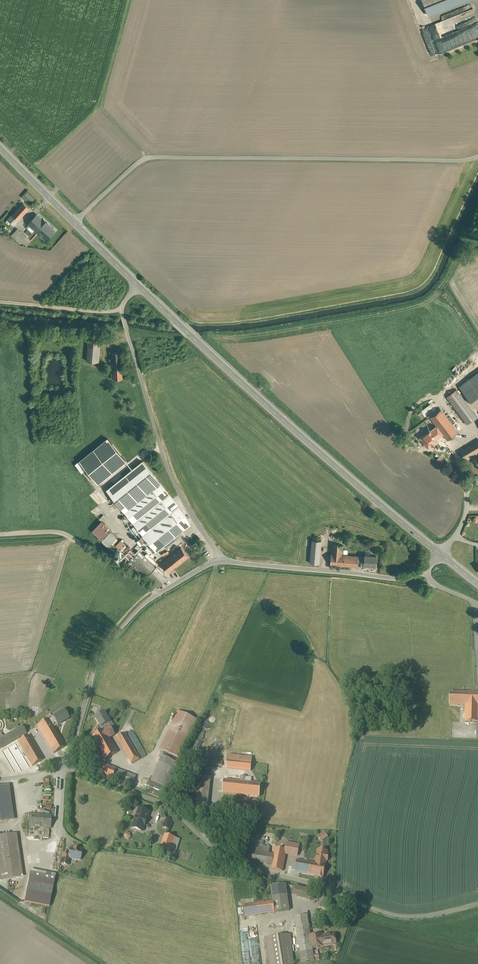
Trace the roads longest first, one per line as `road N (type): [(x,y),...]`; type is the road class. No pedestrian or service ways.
road 1 (unclassified): [(64,769),(163,804),(249,870),(395,916),(477,904)]
road 2 (unclassified): [(74,222),(151,159),(477,157)]
road 3 (secondary): [(440,554),(139,286)]
road 4 (unclassified): [(221,562),(165,460),(123,316),(139,286)]
road 5 (unclassified): [(221,562),(394,579),(424,571)]
road 6 (unclassified): [(160,594),(100,659),(64,769)]
road 7 (unclassified): [(0,536),(67,536),(160,594)]
road 8 (track): [(123,309),(0,305)]

